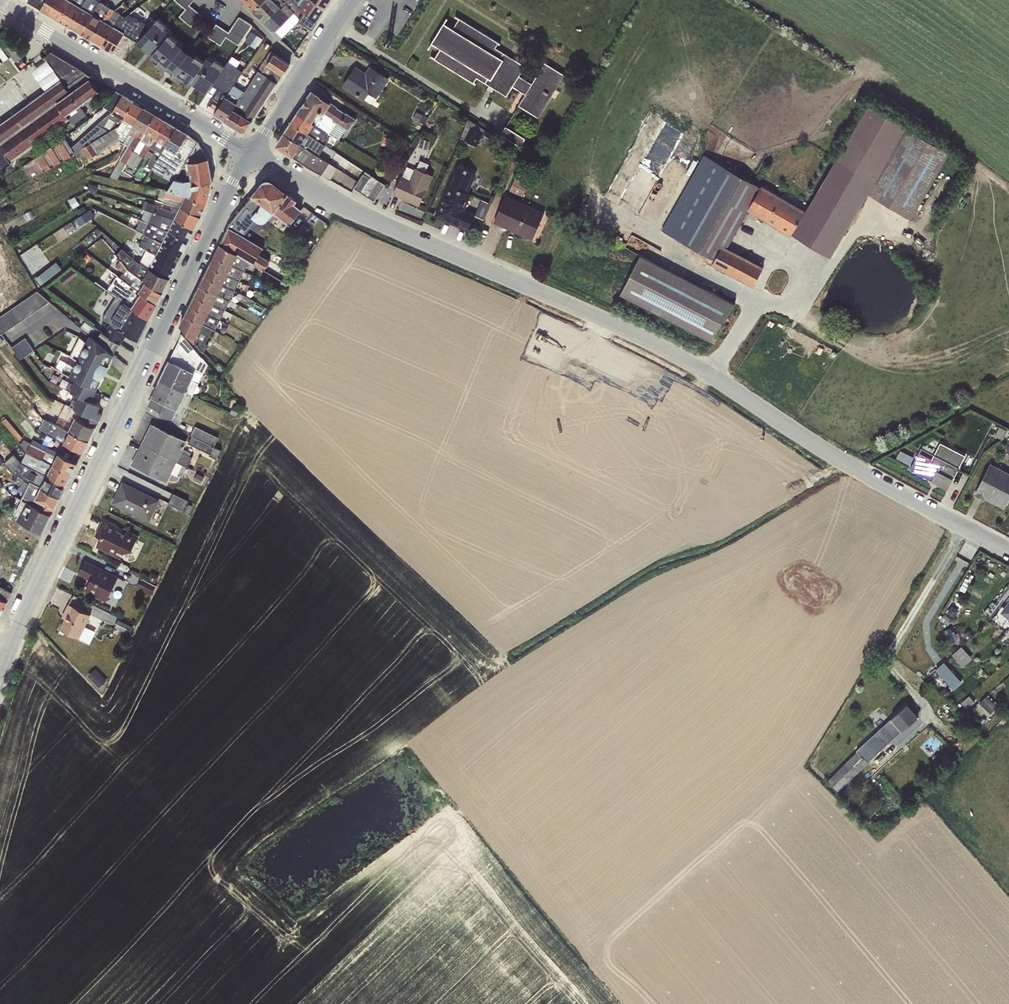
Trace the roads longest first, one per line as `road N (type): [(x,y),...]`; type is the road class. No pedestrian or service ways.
road 1 (residential): [(1008,551),(890,491),(674,354),(335,202),(250,154)]
road 2 (residential): [(250,154),(4,657)]
road 3 (residential): [(250,154),(0,3)]
road 4 (residential): [(351,0),(250,154)]

